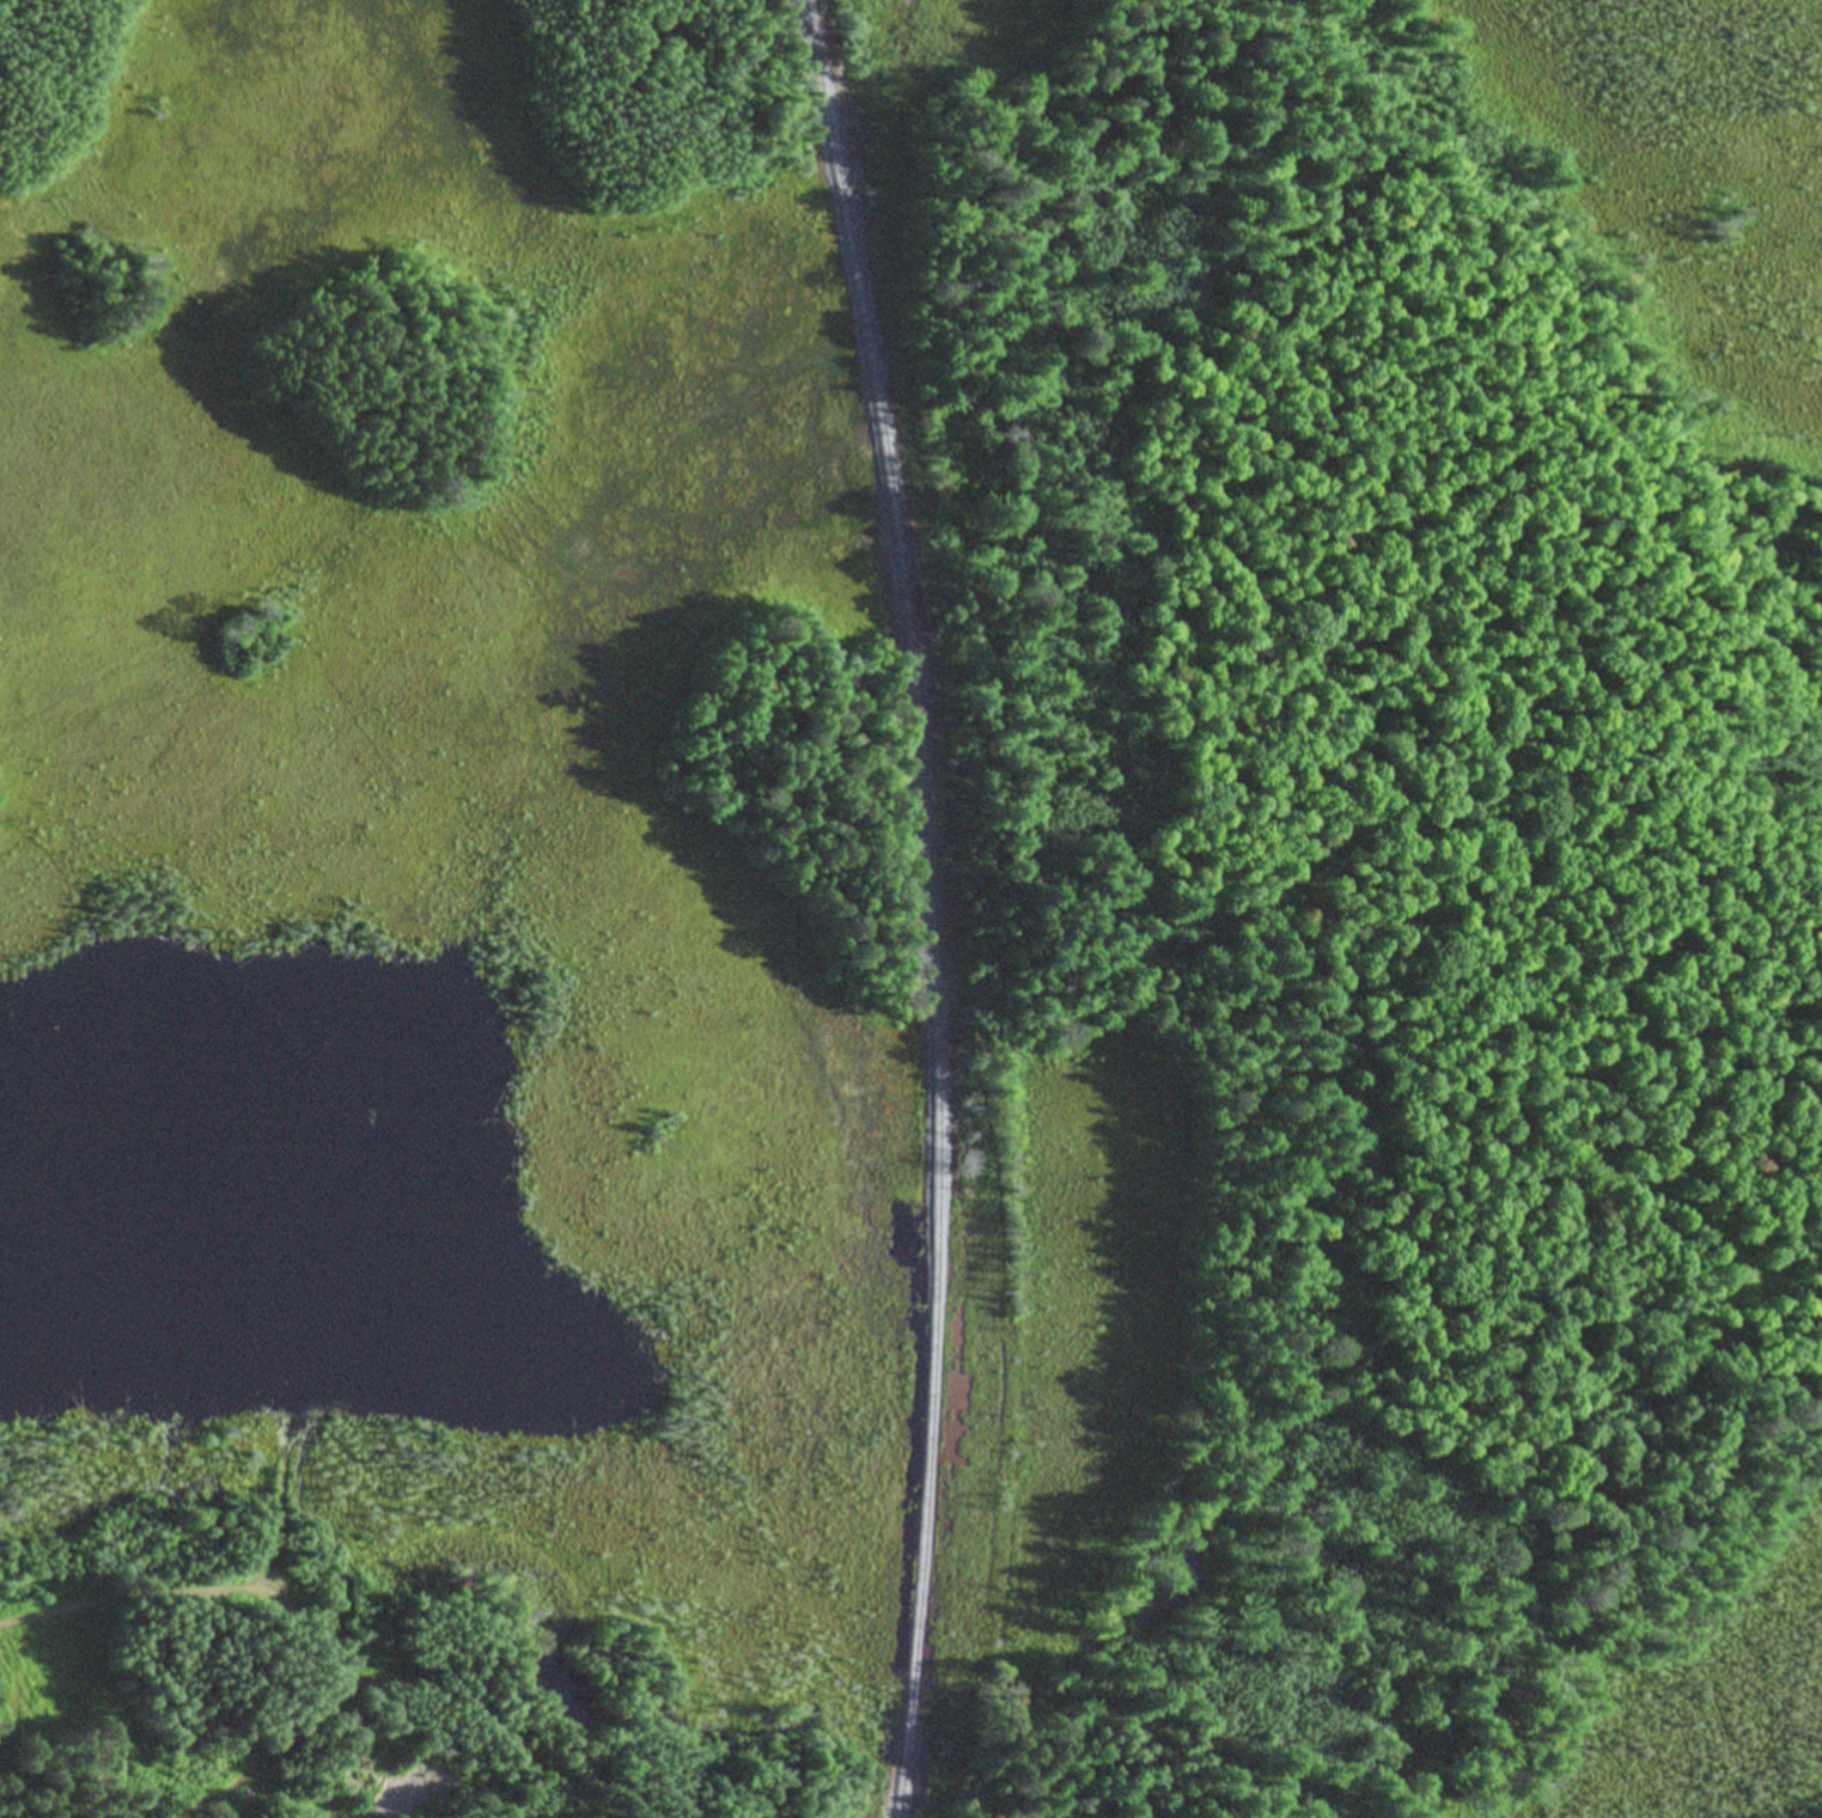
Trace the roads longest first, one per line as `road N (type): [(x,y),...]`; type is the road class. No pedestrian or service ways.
road 1 (track): [(0,1624),(205,1591),(258,1567),(273,1549),(287,1439)]

